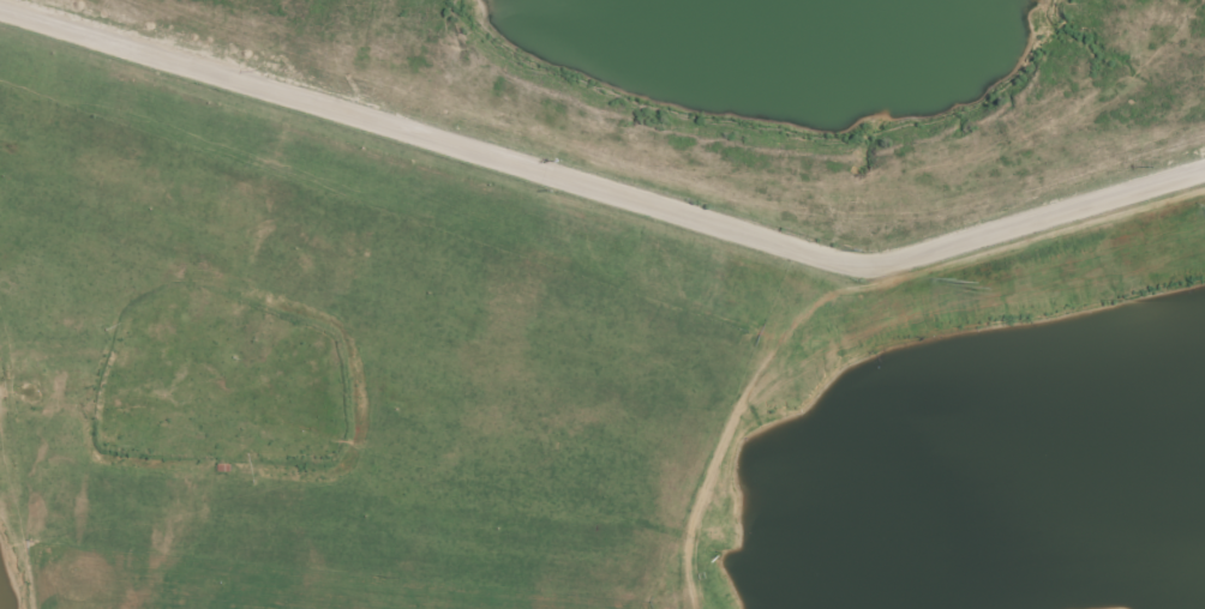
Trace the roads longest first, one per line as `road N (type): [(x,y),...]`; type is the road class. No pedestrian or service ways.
road 1 (residential): [(1204,167),(907,255),(844,258),(0,4)]
road 2 (residential): [(133,43),(182,608)]
road 3 (residential): [(870,259),(941,608)]

